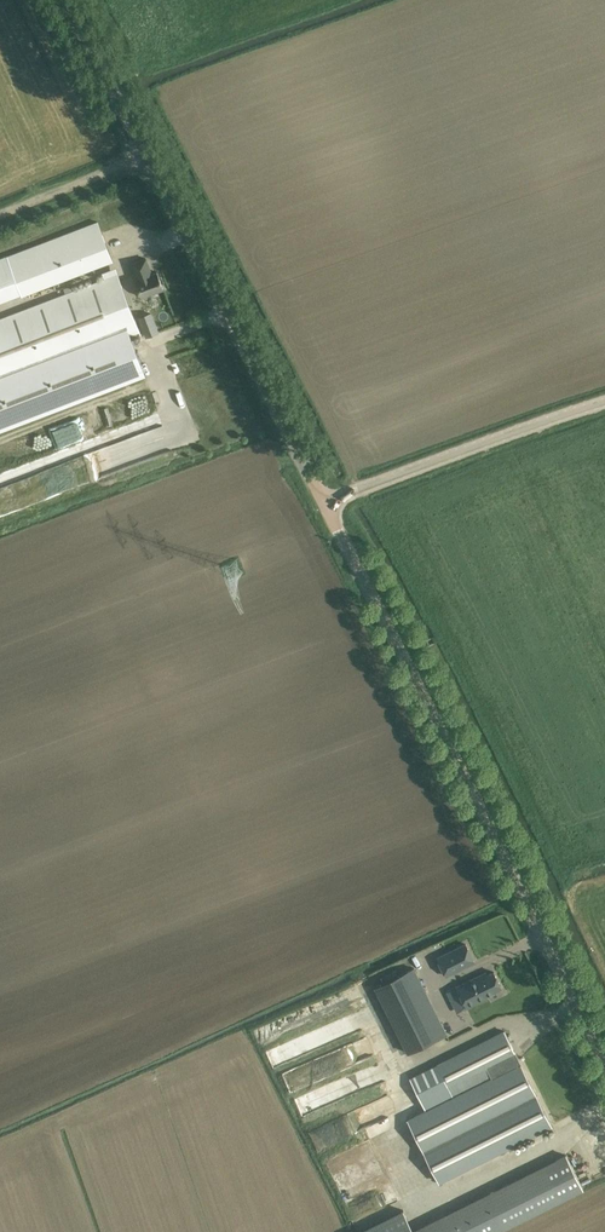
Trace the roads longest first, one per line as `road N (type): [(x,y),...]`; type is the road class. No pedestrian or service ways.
road 1 (tertiary): [(604,1056),(325,504)]
road 2 (tertiary): [(325,504),(151,153)]
road 3 (unclassified): [(325,504),(604,403)]
road 4 (tertiary): [(151,153),(71,0)]
road 5 (unclassified): [(0,213),(151,153)]

